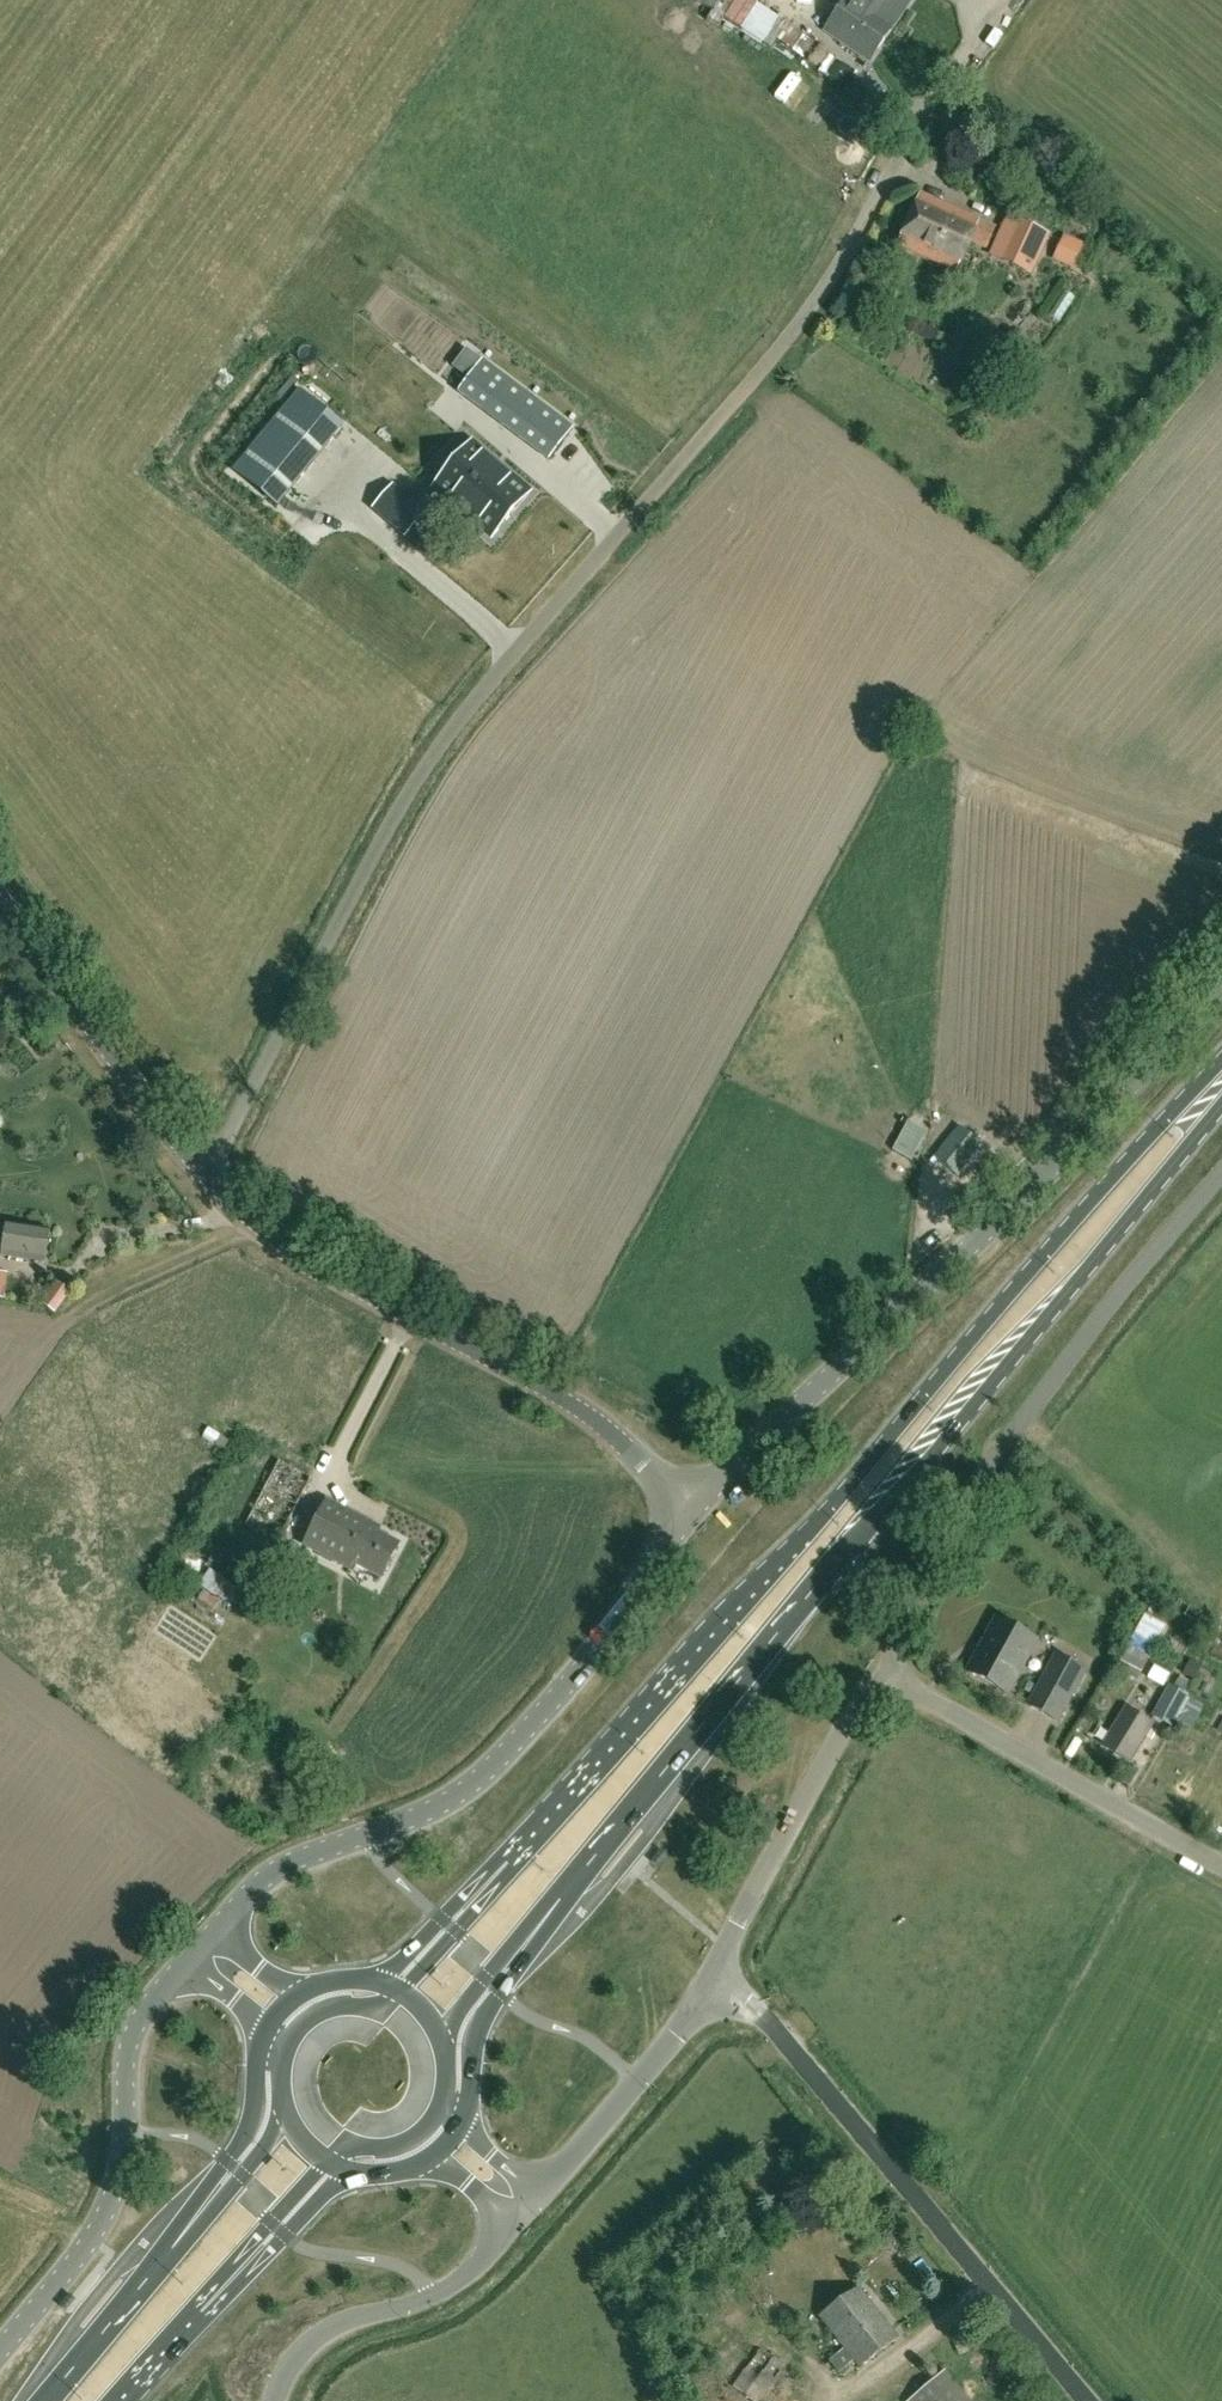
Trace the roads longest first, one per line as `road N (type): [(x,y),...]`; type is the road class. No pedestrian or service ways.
road 1 (unclassified): [(204,1172),(459,719),(790,334),(841,264),(928,102),(1005,0)]
road 2 (primary): [(1221,1069),(1027,1275),(533,1846)]
road 3 (primary): [(574,1882),(834,1566),(912,1483),(1221,1099)]
road 4 (unclassified): [(692,1505),(1056,1163),(1221,982)]
road 5 (unclassified): [(204,1947),(277,1871),(415,1819),(489,1771),(581,1669),(692,1505)]
road 6 (unclassified): [(901,1681),(898,1635),(973,1491),(1109,1307),(1221,1174)]
road 7 (unclassified): [(692,1505),(576,1411),(246,1220),(204,1172)]
road 8 (unclassified): [(1089,2400),(773,2024),(712,1976)]
road 9 (unclassified): [(0,2359),(95,2241),(127,2134),(128,2059),(143,2017),(204,1947)]
road 10 (unclassified): [(1221,1866),(901,1681)]
road 11 (unclassified): [(712,1976),(841,1730),(901,1681)]
road 12 (unclassified): [(204,1172),(0,896)]
road 13 (unclassified): [(276,2400),(294,2359),(317,2336),(457,2284),(524,2210)]
road 14 (unclassified): [(524,2210),(639,2082),(712,1976)]
road 15 (primary): [(463,2120),(477,2032),(559,1922),(574,1882)]
road 16 (primary): [(266,2032),(253,2119),(182,2217),(163,2259)]
road 17 (primary): [(441,2046),(543,1908),(574,1882)]
road 18 (primary): [(533,1846),(488,1871),(378,1982)]
road 19 (primary): [(198,2305),(249,2275),(353,2172)]
road 20 (primary): [(533,1846),(401,1992)]
road 21 (primary): [(284,2107),(242,2175),(163,2259)]
road 22 (primary): [(198,2305),(327,2161)]
road 23 (primary): [(163,2259),(45,2400)]
road 24 (primary): [(327,2161),(345,2148),(385,2149),(418,2137),(444,2098)]
road 25 (primary): [(401,1992),(381,2006),(310,2017),(284,2054)]
road 26 (primary): [(112,2400),(198,2305)]

